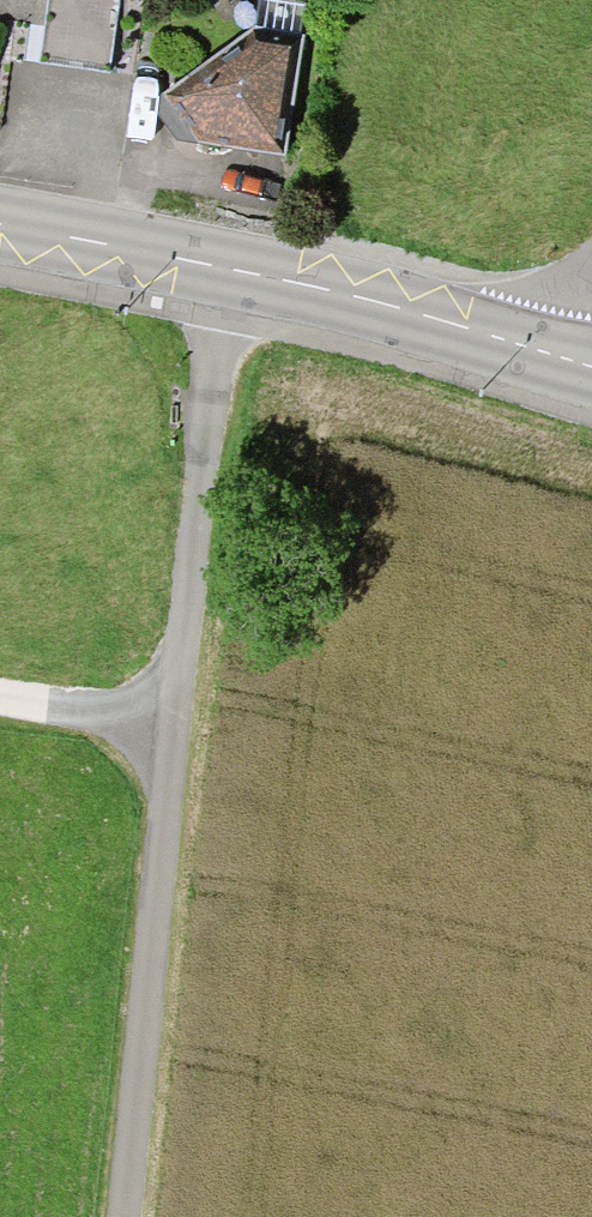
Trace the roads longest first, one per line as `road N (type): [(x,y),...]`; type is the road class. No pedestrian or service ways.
road 1 (track): [(126,1216),(227,268)]
road 2 (tertiary): [(0,230),(227,268),(591,361)]
road 3 (track): [(0,706),(172,730)]

